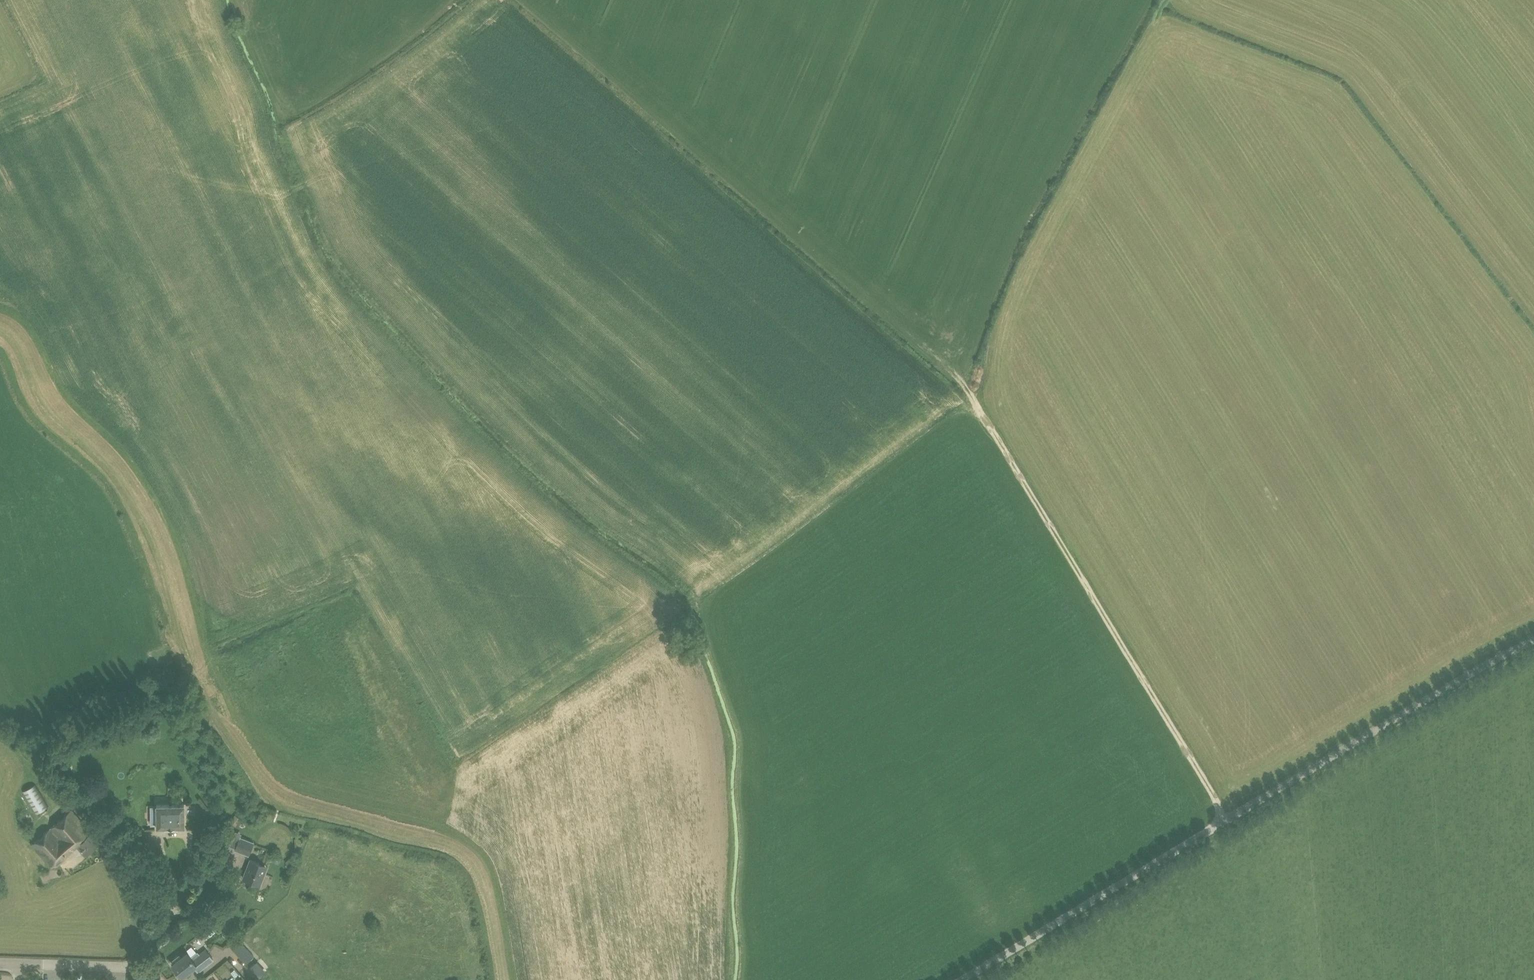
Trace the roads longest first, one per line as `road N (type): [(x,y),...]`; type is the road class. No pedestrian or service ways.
road 1 (unclassified): [(965,979),(1533,641)]
road 2 (track): [(969,394),(1227,820)]
road 3 (residential): [(155,979),(131,968),(22,963)]

